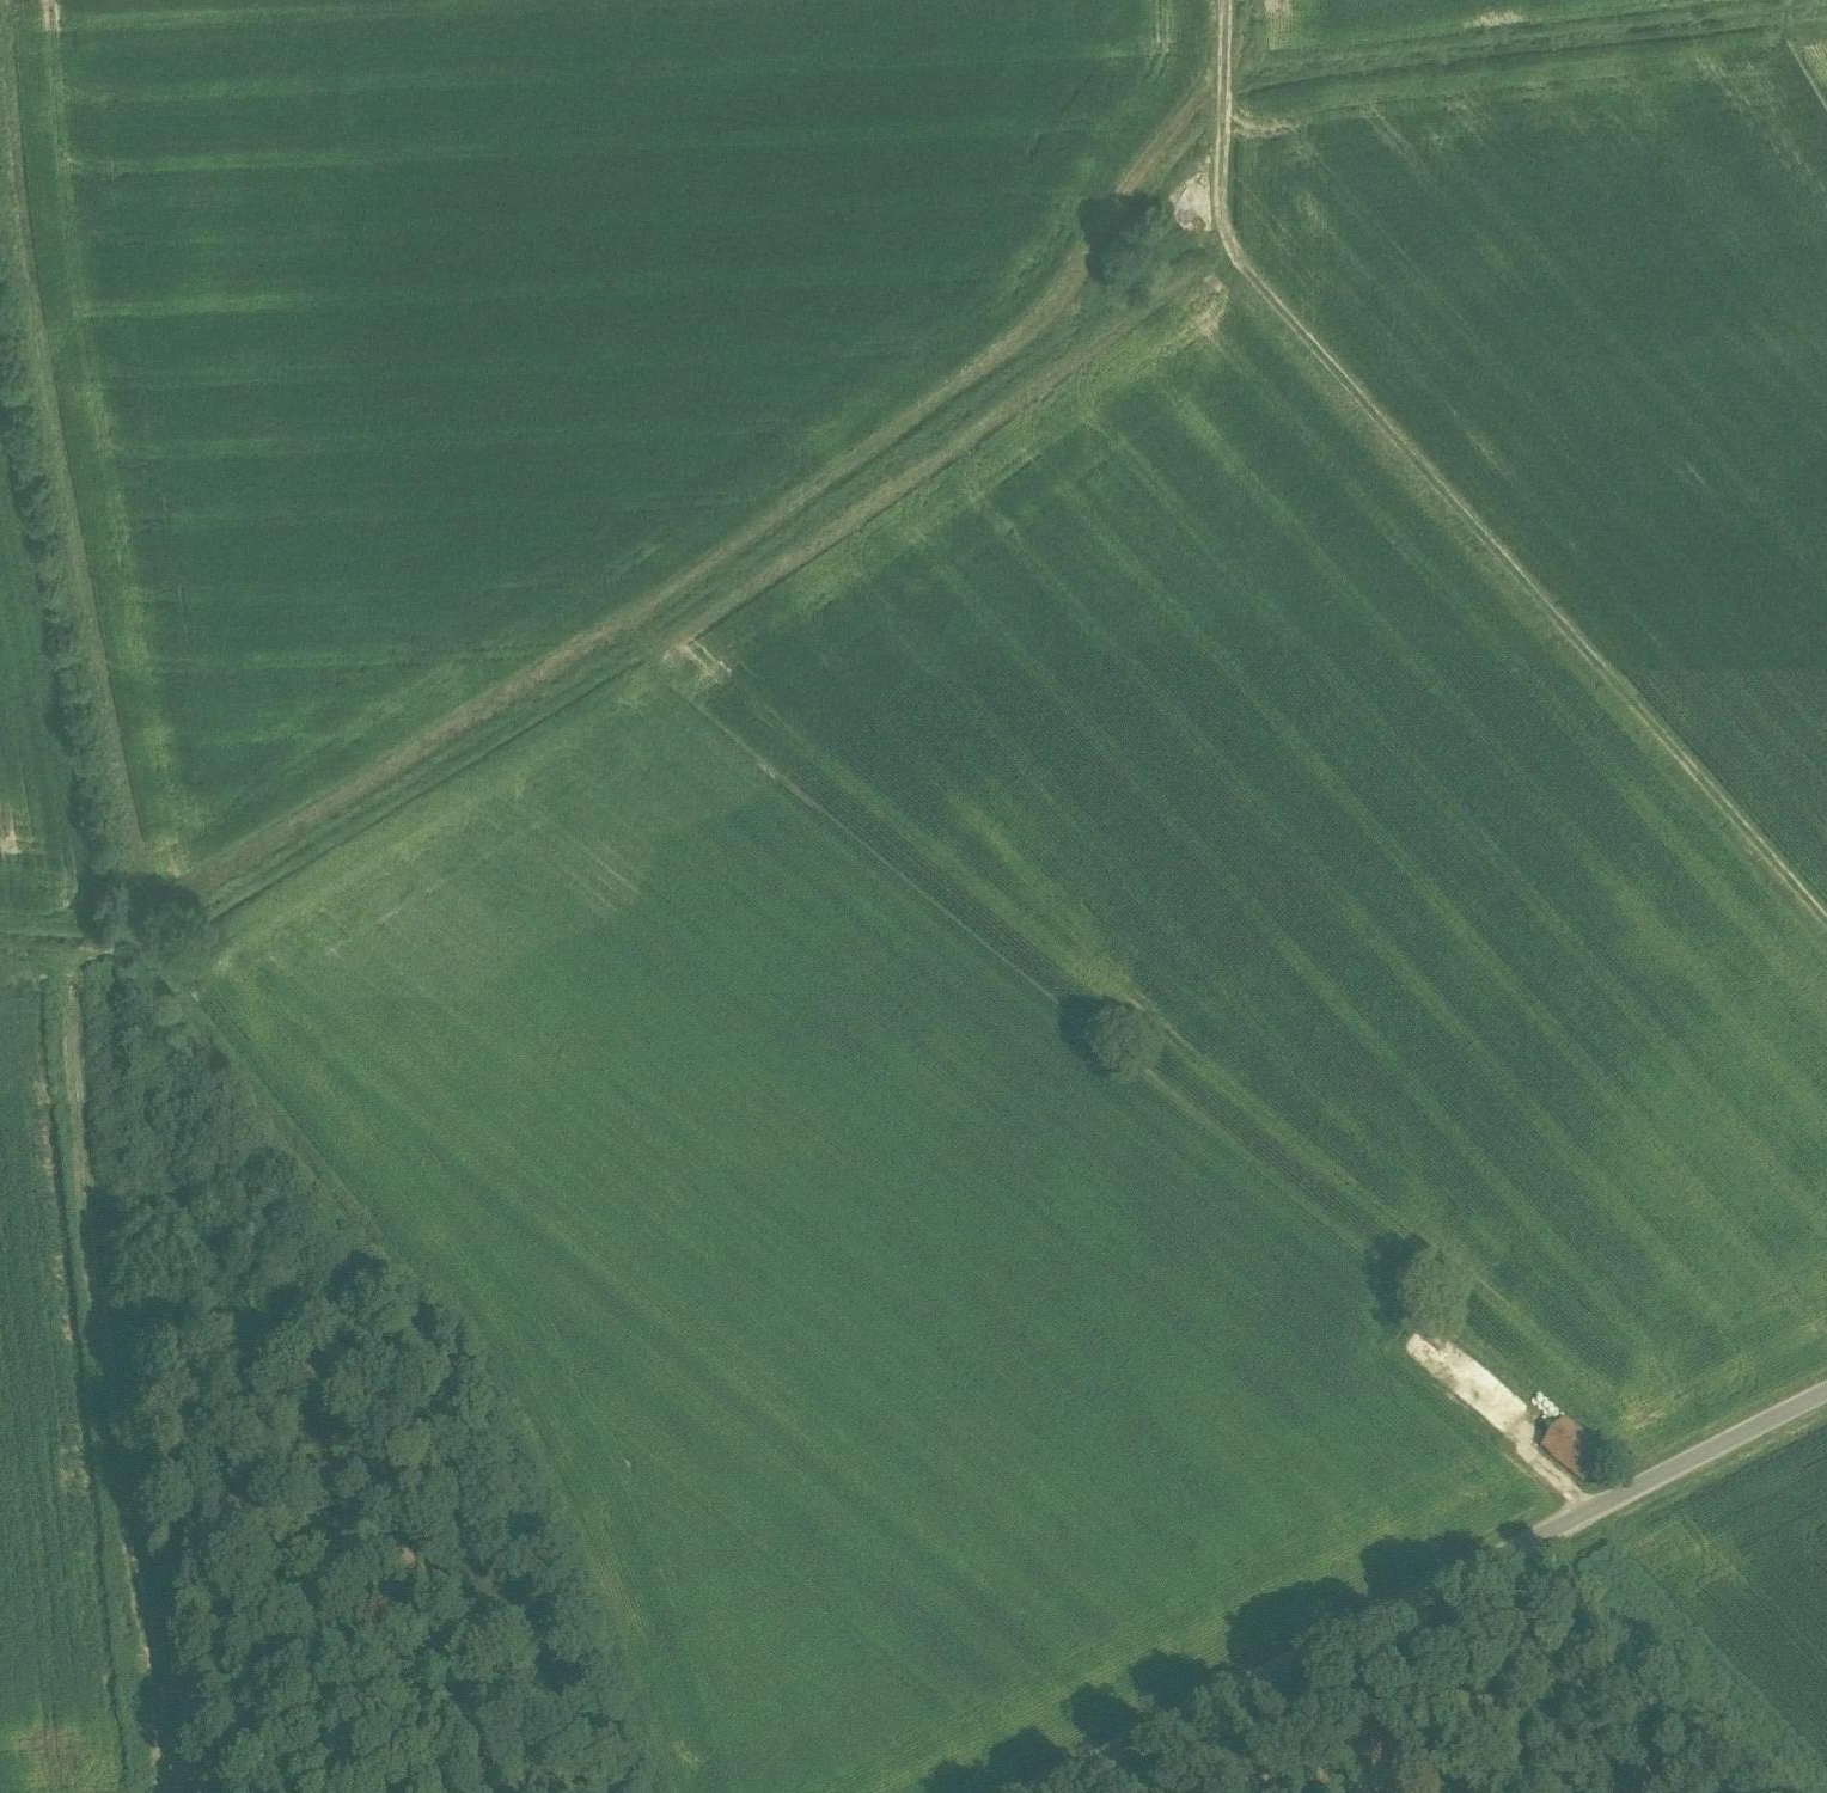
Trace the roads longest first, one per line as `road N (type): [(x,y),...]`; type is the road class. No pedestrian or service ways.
road 1 (track): [(1826,926),(1242,265),(1222,181),(1222,0)]
road 2 (unclassified): [(1047,1792),(1826,1389)]

